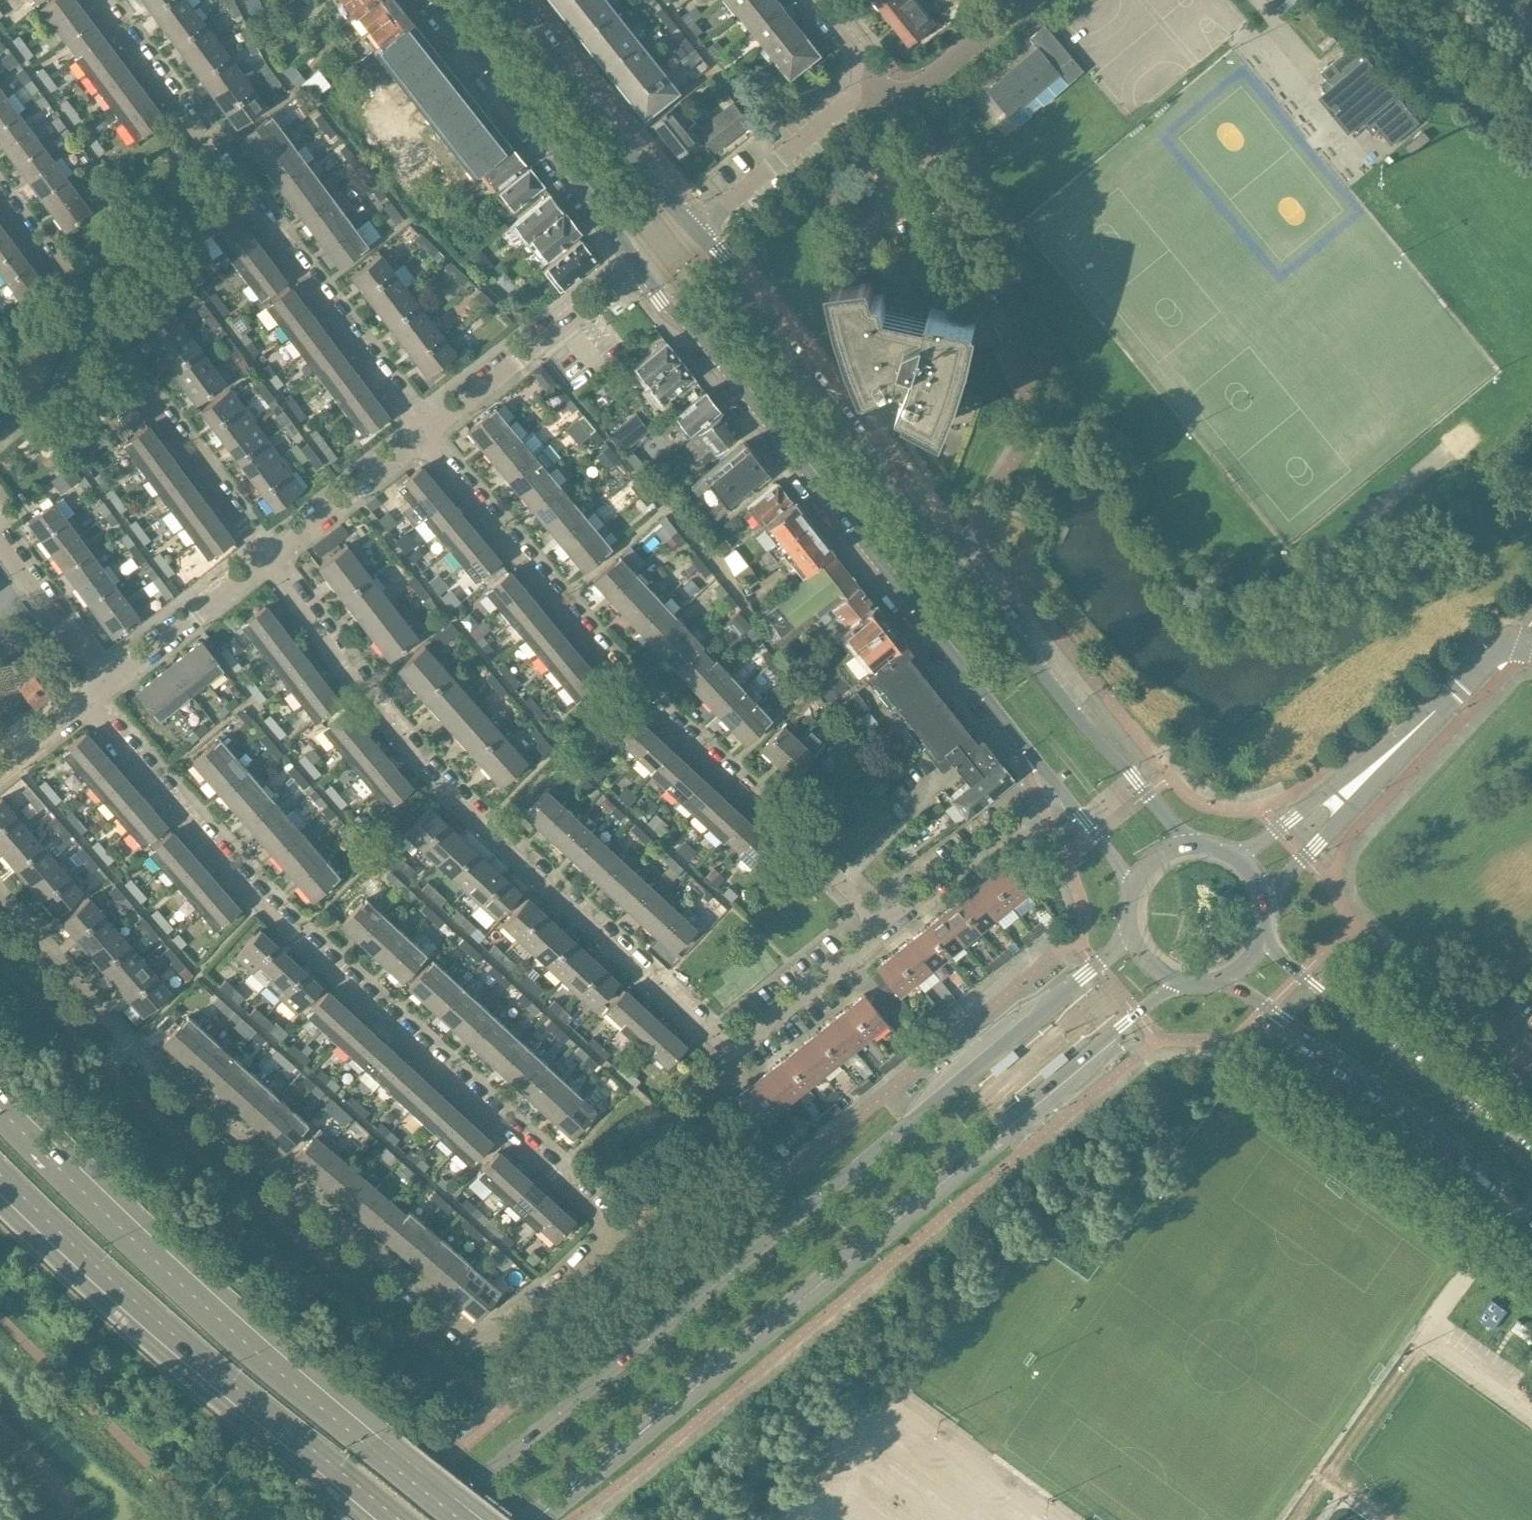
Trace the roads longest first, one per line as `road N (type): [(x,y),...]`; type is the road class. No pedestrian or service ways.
road 1 (secondary): [(1131,936),(430,1519)]
road 2 (residential): [(266,559),(437,780),(710,1037),(728,1046),(743,1040),(883,928)]
road 3 (secondary): [(537,1519),(1176,981)]
road 4 (residential): [(0,897),(130,1044),(476,1339),(491,1339),(571,1281),(608,1230)]
road 5 (tertiary): [(1188,845),(1072,712),(694,227)]
road 6 (residential): [(608,1230),(260,905),(87,704)]
road 7 (residential): [(883,928),(620,677),(425,436)]
road 8 (tertiary): [(639,266),(1056,787)]
road 9 (trunk): [(464,1519),(297,1392),(0,1114)]
road 10 (residential): [(425,436),(95,0)]
road 11 (trunk): [(0,1177),(133,1302),(401,1519)]
road 12 (residential): [(0,203),(266,559)]
road 13 (secondary): [(1226,979),(1445,1135),(1531,1208)]
road 14 (tertiary): [(433,0),(639,266)]
road 15 (tertiary): [(694,227),(508,0)]
road 16 (residential): [(1265,898),(1456,690)]
road 17 (residential): [(1456,690),(1238,858)]
road 18 (residential): [(425,436),(639,266)]
road 19 (residential): [(994,328),(901,95)]
road 20 (secondary): [(1441,1088),(1262,941)]
road 21 (residential): [(694,227),(872,81)]
road 22 (residential): [(1056,787),(883,928)]
road 23 (residential): [(105,688),(266,559)]
road 24 (residential): [(266,559),(425,436)]
road 25 (residential): [(105,688),(0,546)]
road 26 (residential): [(901,95),(1023,0)]
road 27 (tertiary): [(1056,787),(1134,885)]

